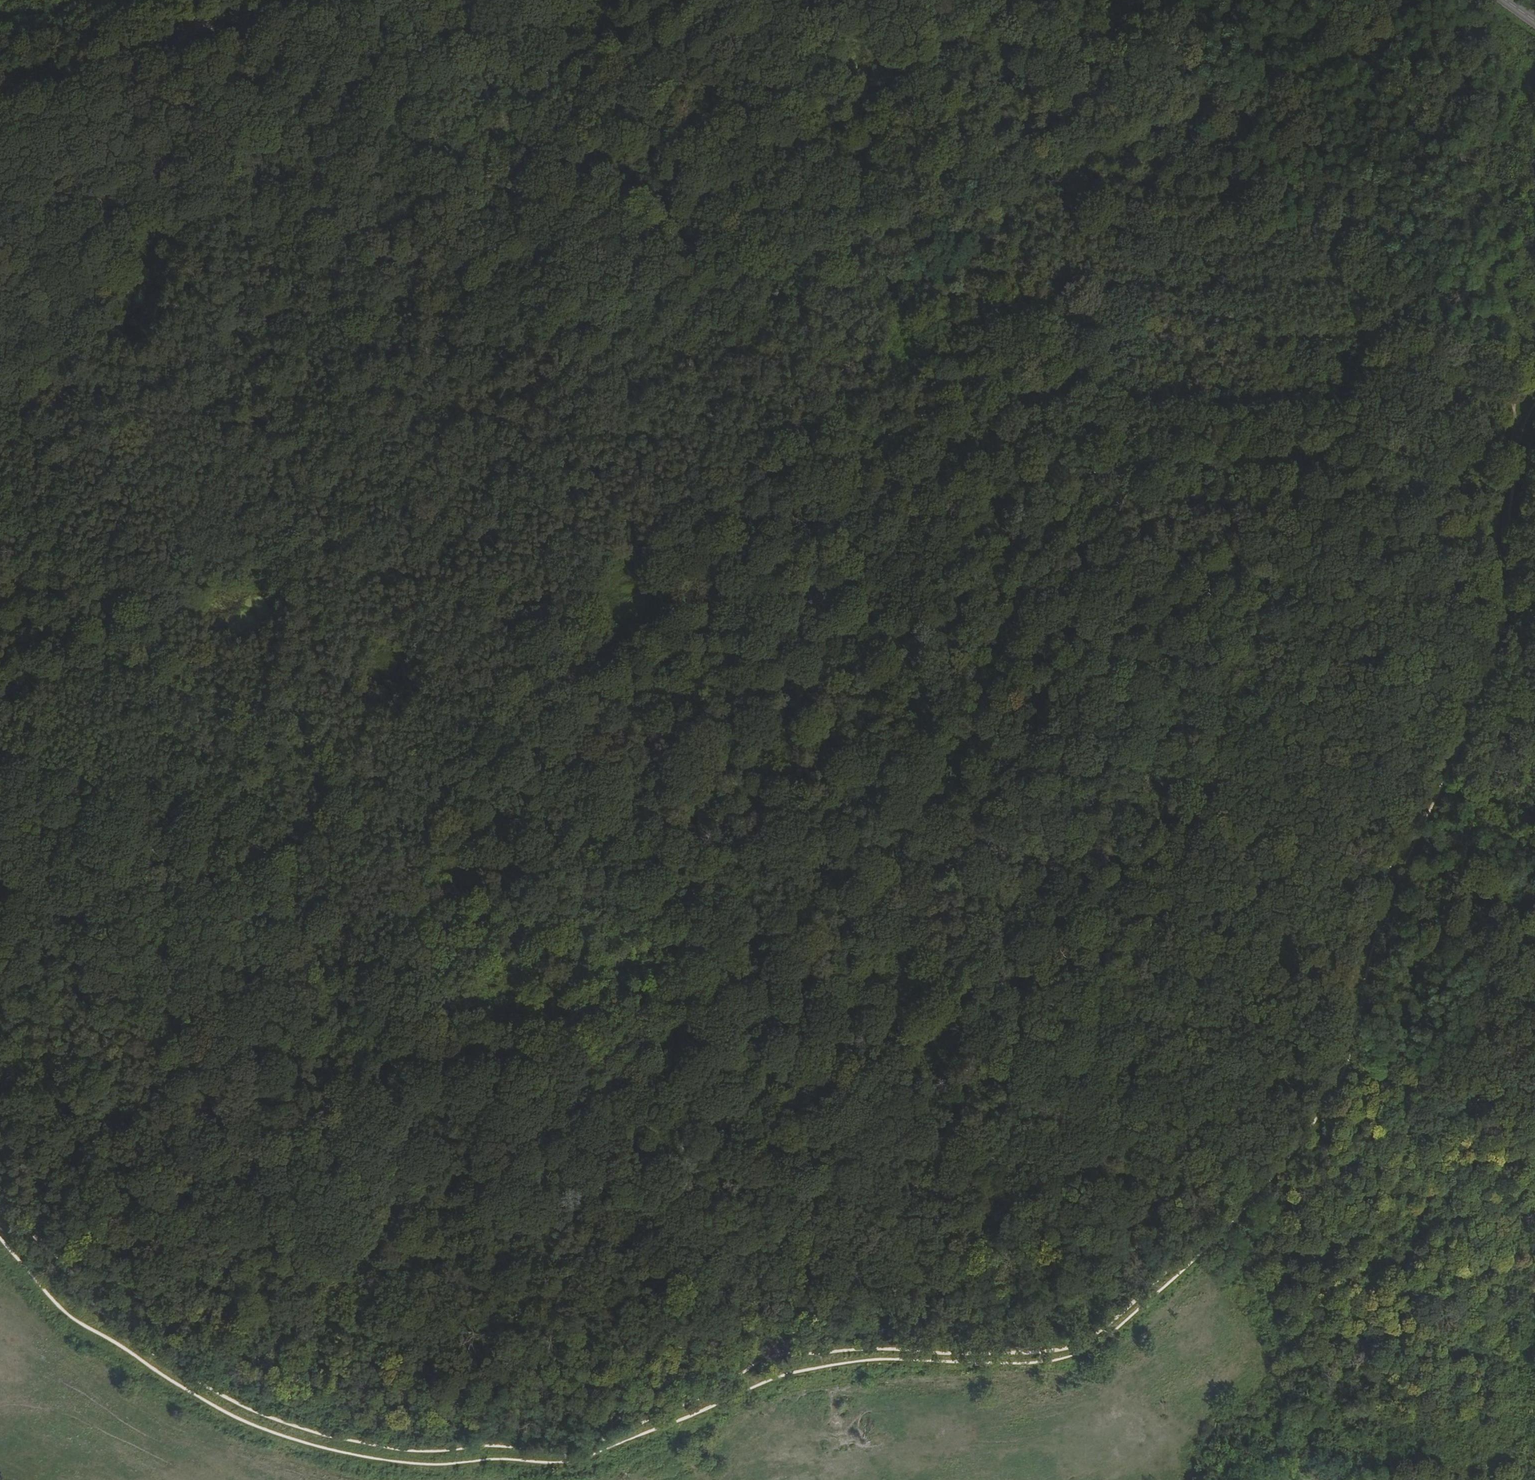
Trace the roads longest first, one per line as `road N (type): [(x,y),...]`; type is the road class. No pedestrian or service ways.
road 1 (track): [(0,382),(1049,405)]
road 2 (track): [(600,881),(855,695),(920,695),(1055,391)]
road 3 (tertiary): [(0,80),(298,0)]
road 4 (track): [(0,24),(53,21),(126,0)]

